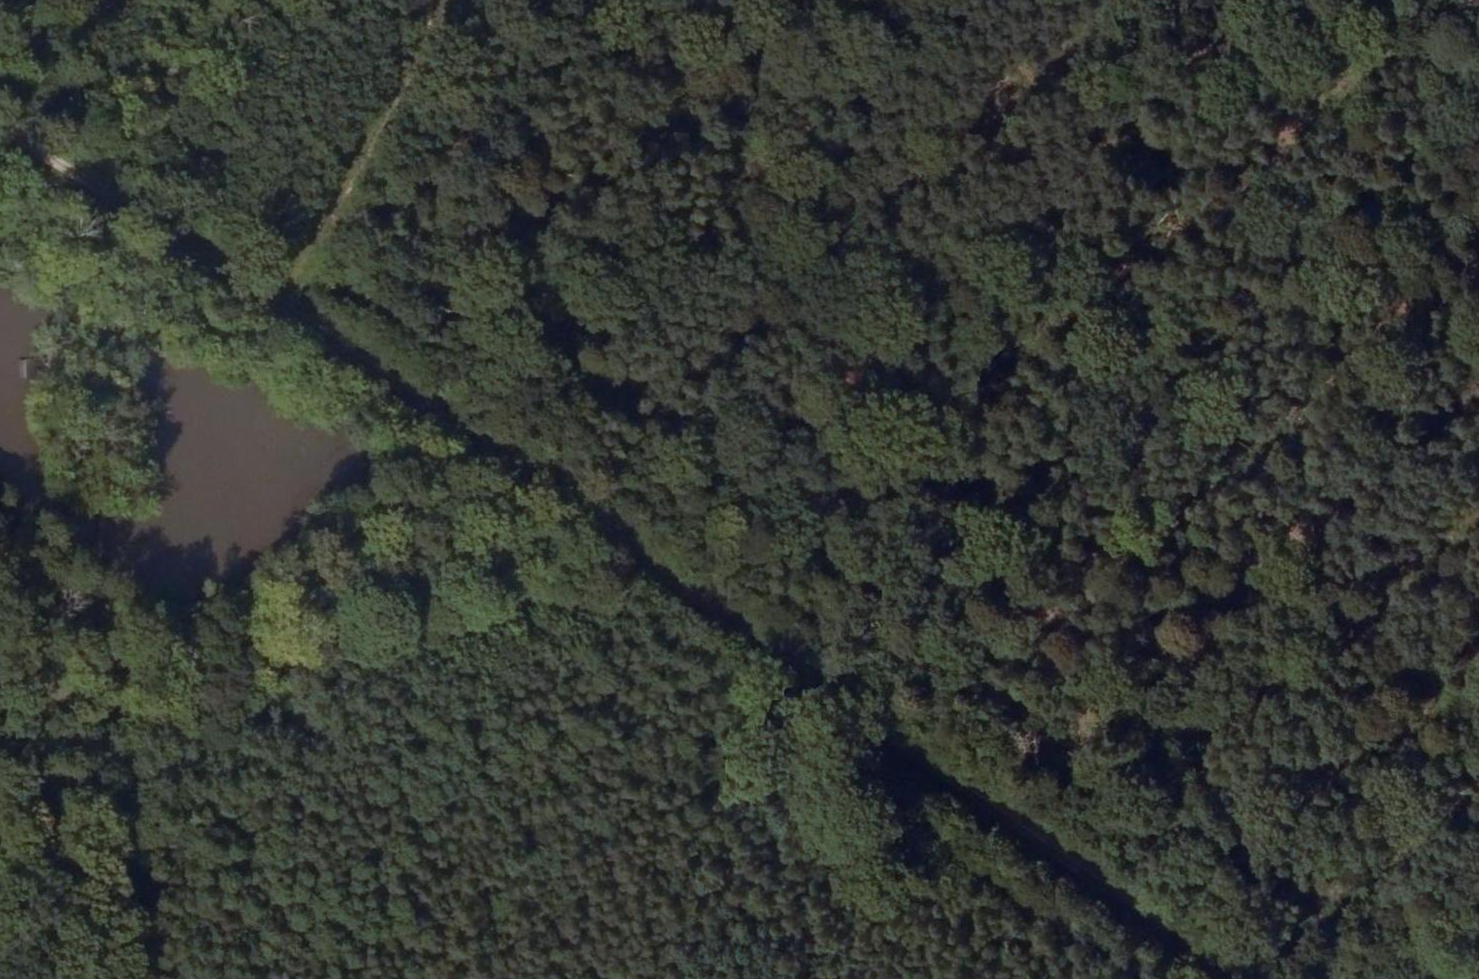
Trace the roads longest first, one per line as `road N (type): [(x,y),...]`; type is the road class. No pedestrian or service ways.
road 1 (track): [(284,302),(1218,978)]
road 2 (track): [(284,302),(447,0)]
road 3 (track): [(0,133),(284,302)]

